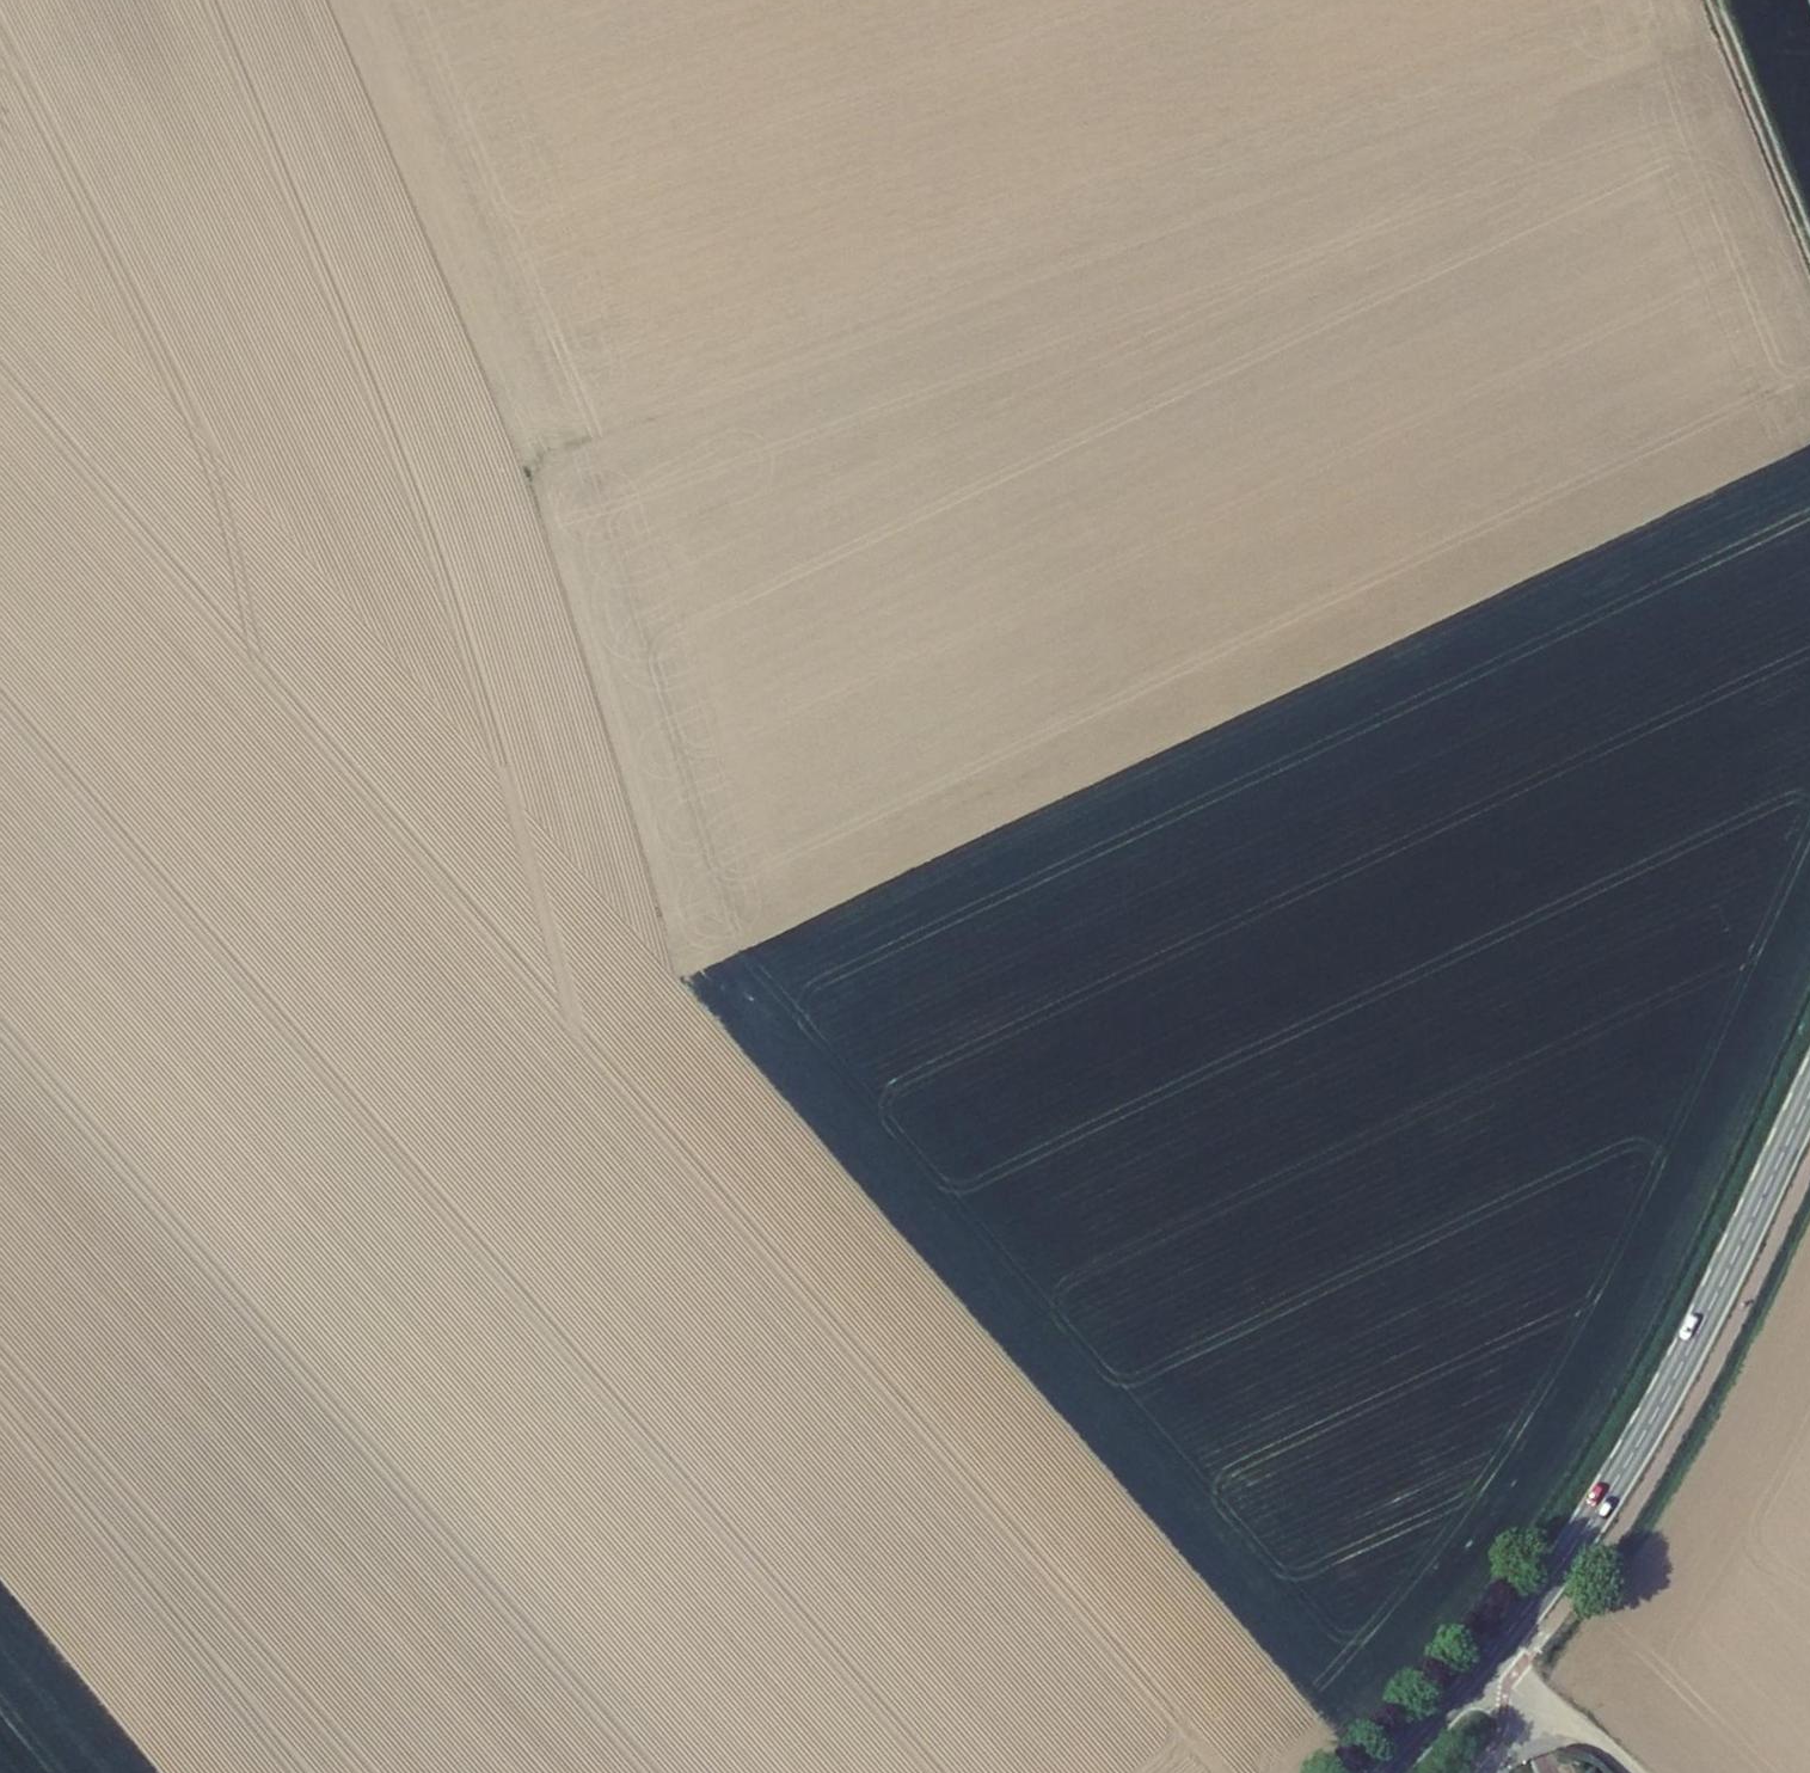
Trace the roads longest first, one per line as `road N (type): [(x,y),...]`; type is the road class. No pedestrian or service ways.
road 1 (tertiary): [(1809,1084),(1636,1446),(1490,1666)]
road 2 (track): [(1809,244),(1716,0)]
road 3 (residential): [(1482,1772),(1544,1706),(1490,1666)]
road 4 (tertiary): [(1490,1666),(1388,1772)]

